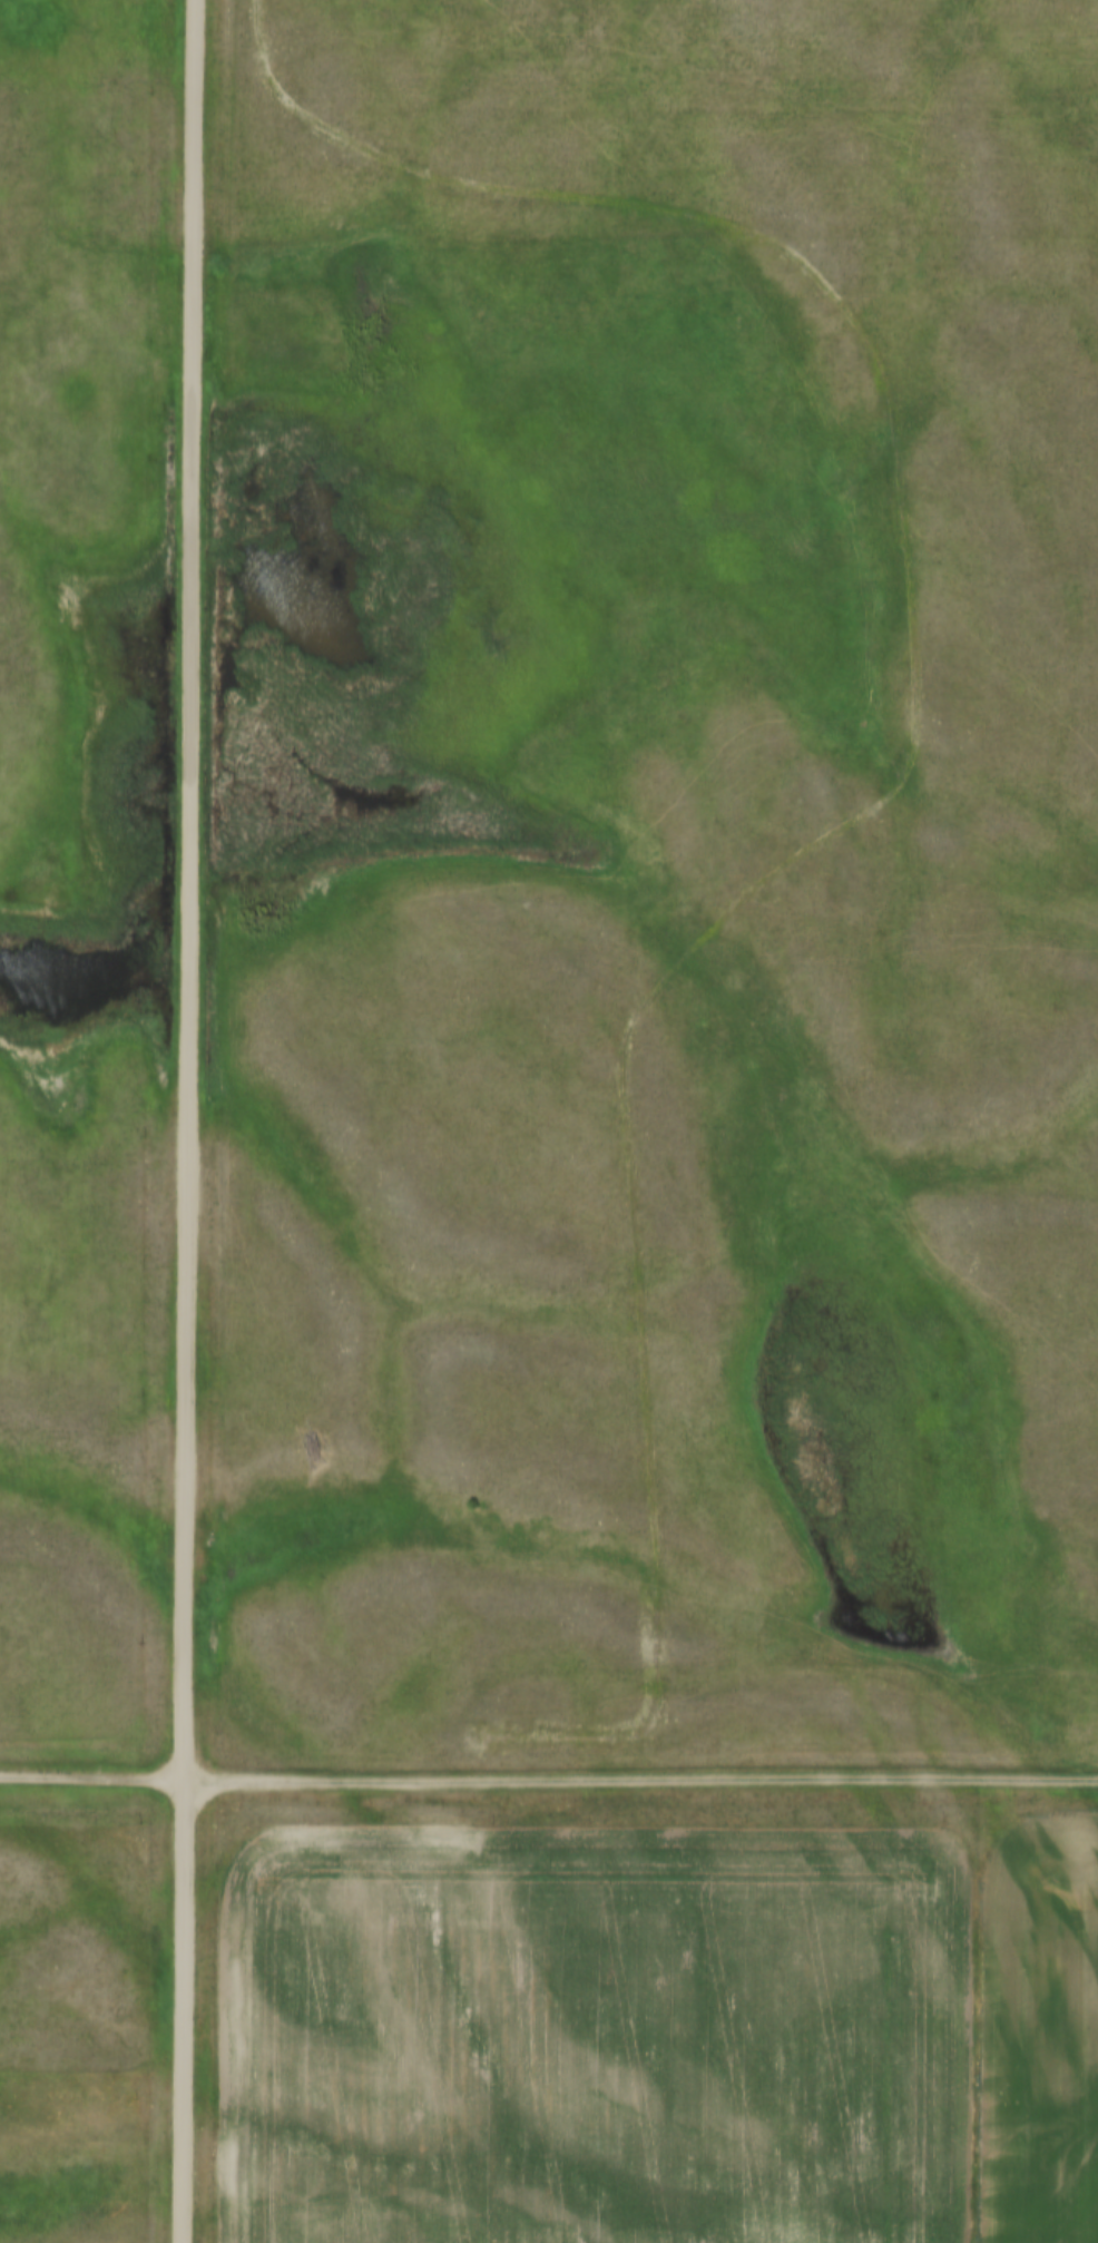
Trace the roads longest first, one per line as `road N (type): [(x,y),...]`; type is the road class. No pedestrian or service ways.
road 1 (residential): [(188,2242),(200,0)]

